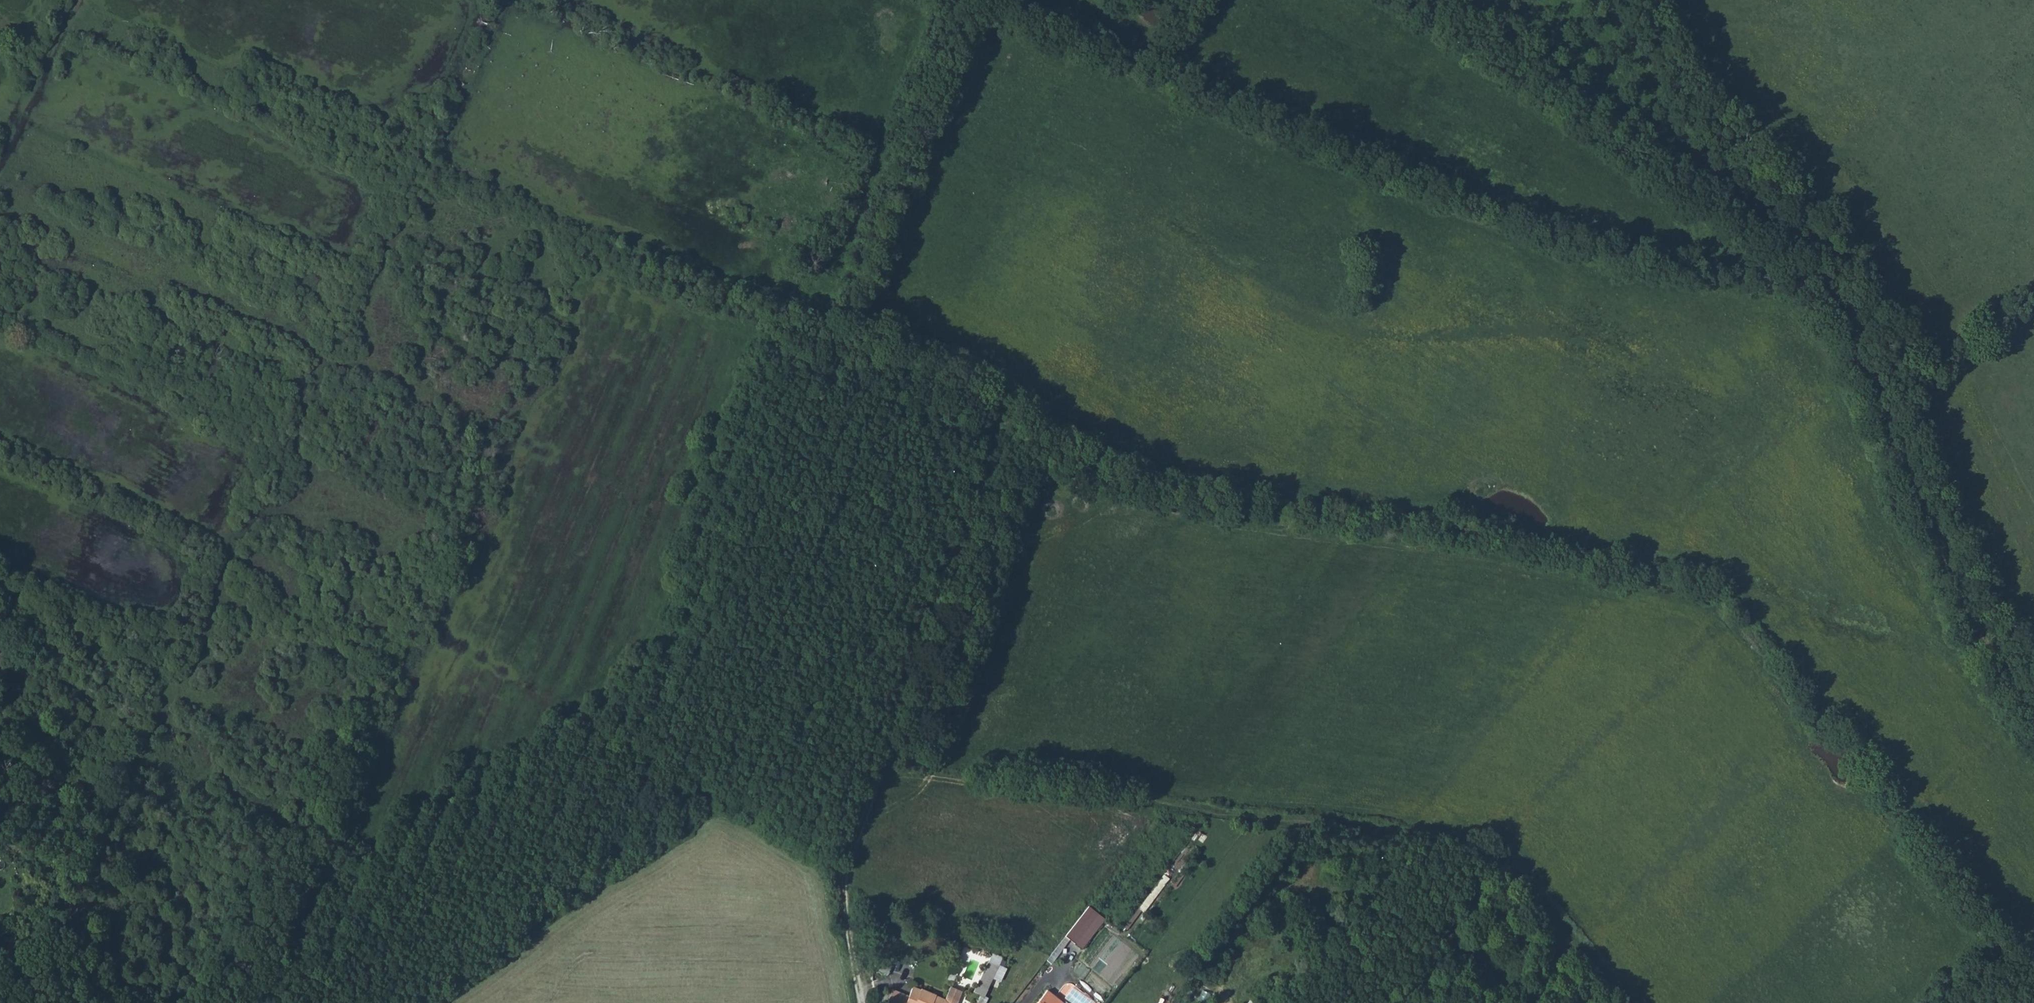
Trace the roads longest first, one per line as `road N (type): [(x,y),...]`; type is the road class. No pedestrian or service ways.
road 1 (track): [(861,1002),(845,871),(883,757),(1470,844),(1516,874),(1622,1002)]
road 2 (track): [(1660,0),(1703,91),(1802,184),(1867,285),(1858,304),(1862,357),(1976,616),(2033,706)]

